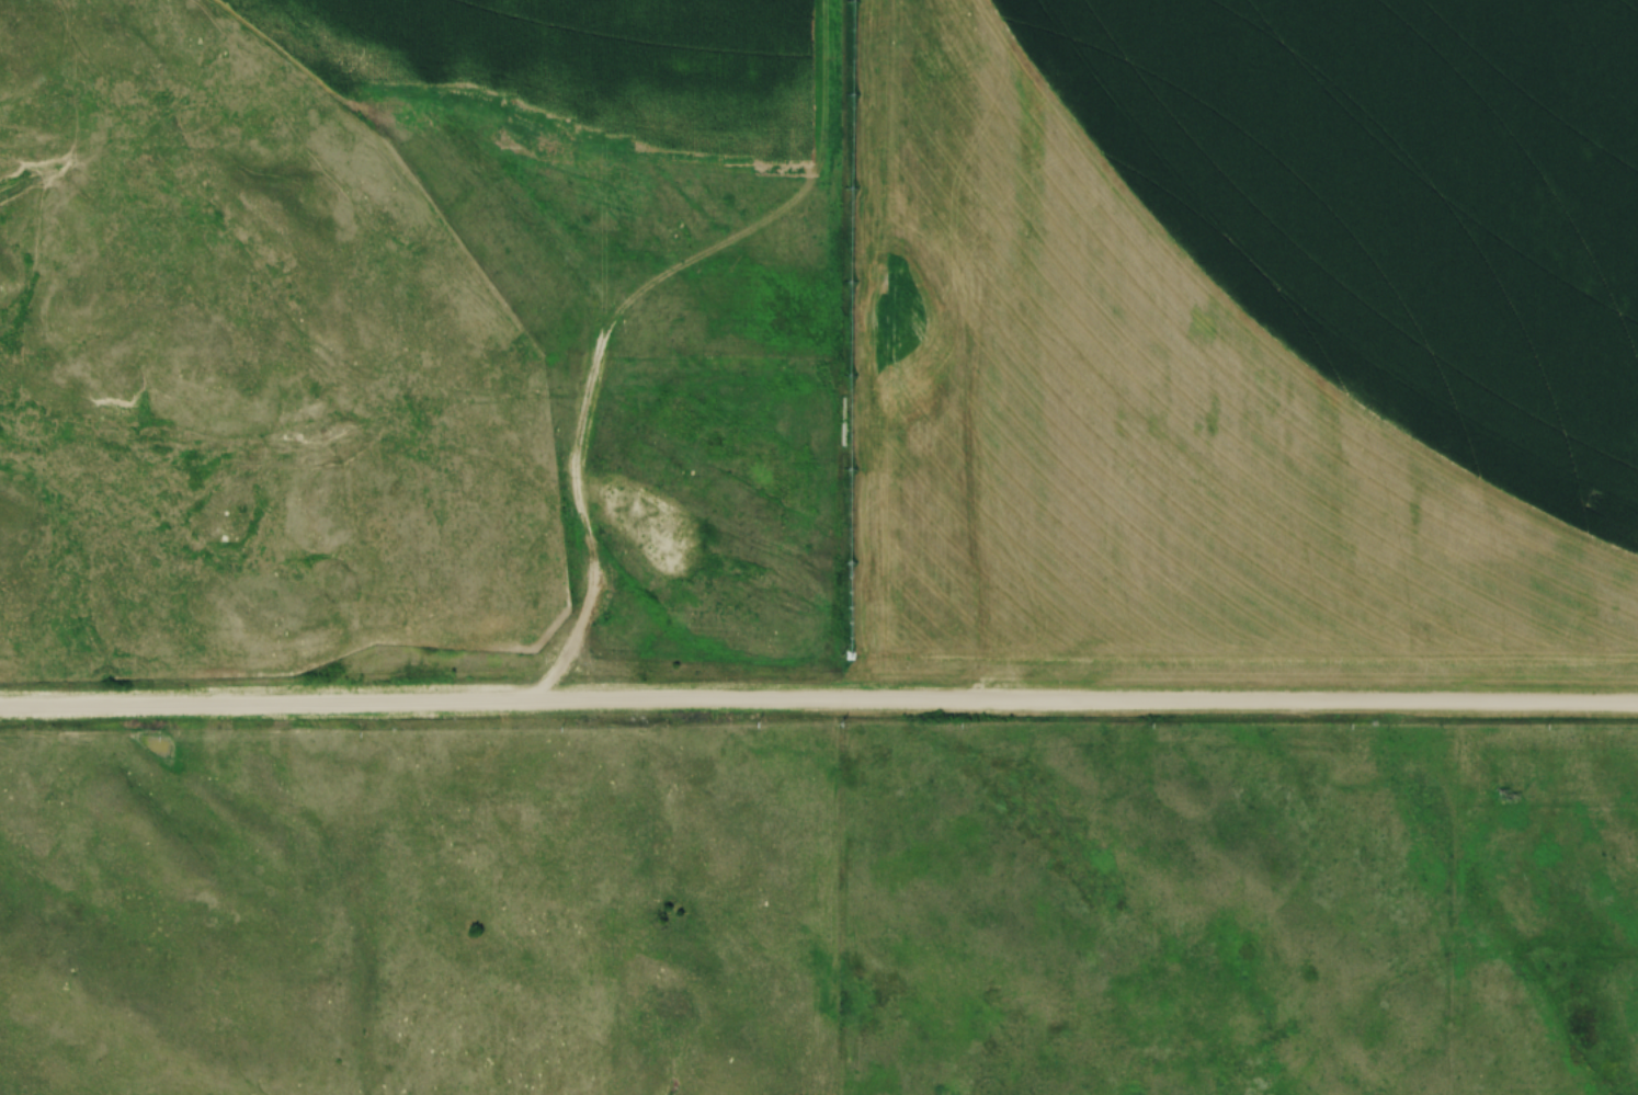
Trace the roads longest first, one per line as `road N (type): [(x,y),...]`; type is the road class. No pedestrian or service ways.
road 1 (residential): [(0,711),(762,699),(1637,707)]

